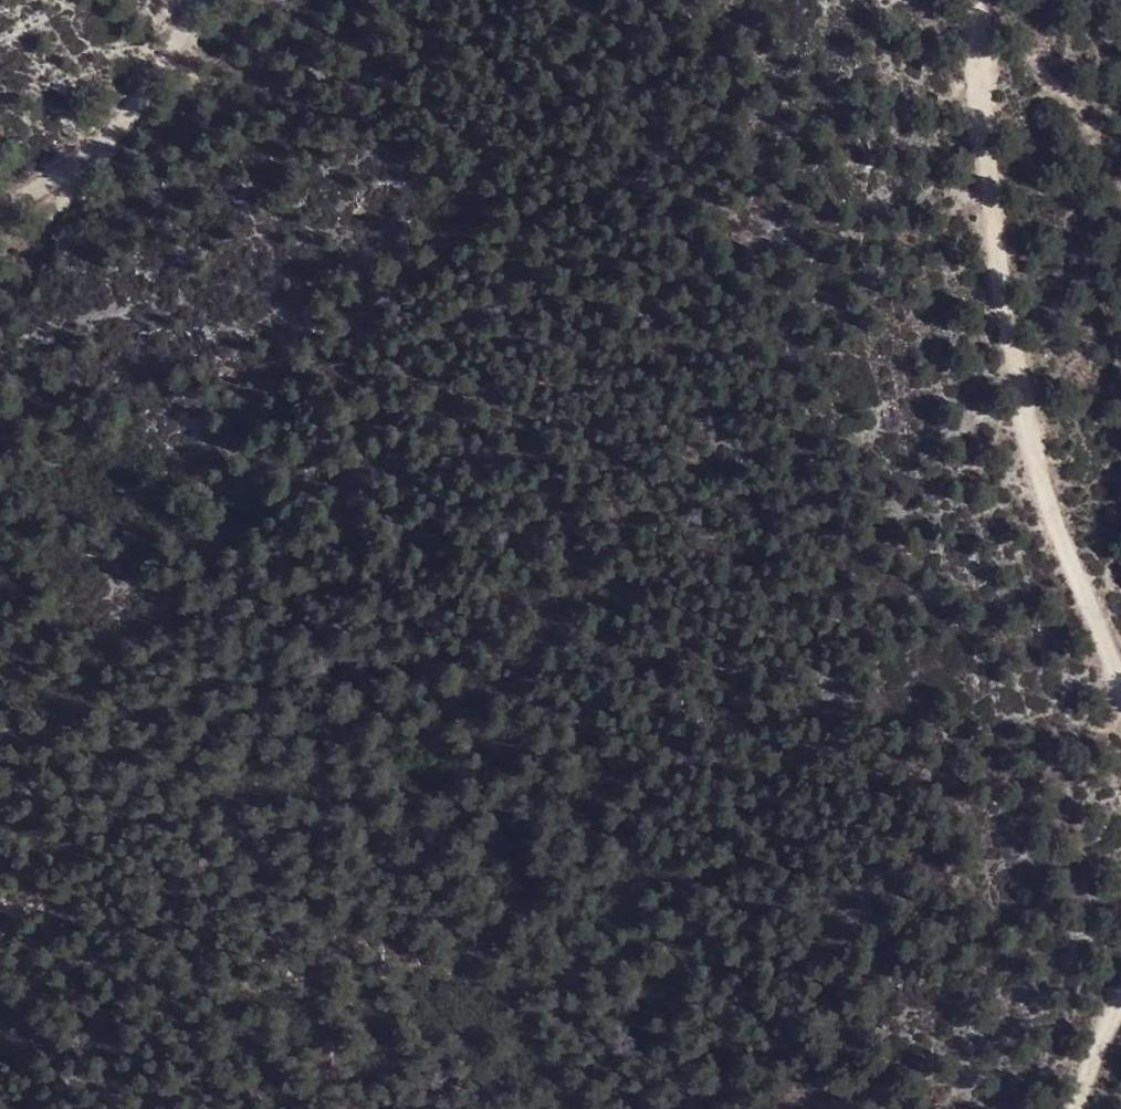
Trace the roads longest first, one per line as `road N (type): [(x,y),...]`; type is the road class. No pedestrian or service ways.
road 1 (track): [(974,0),(999,261),(1120,695)]
road 2 (track): [(0,214),(118,144),(173,37),(201,0)]

